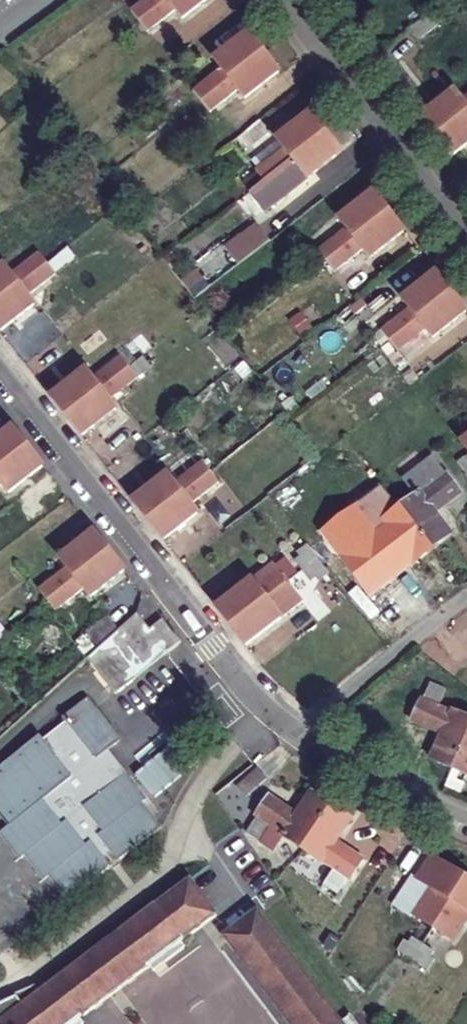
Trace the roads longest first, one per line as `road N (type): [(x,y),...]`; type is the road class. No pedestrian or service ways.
road 1 (residential): [(0,368),(248,693),(298,736)]
road 2 (residential): [(276,0),(466,240)]
road 3 (residential): [(298,736),(466,596)]
road 4 (residential): [(298,736),(466,818)]

